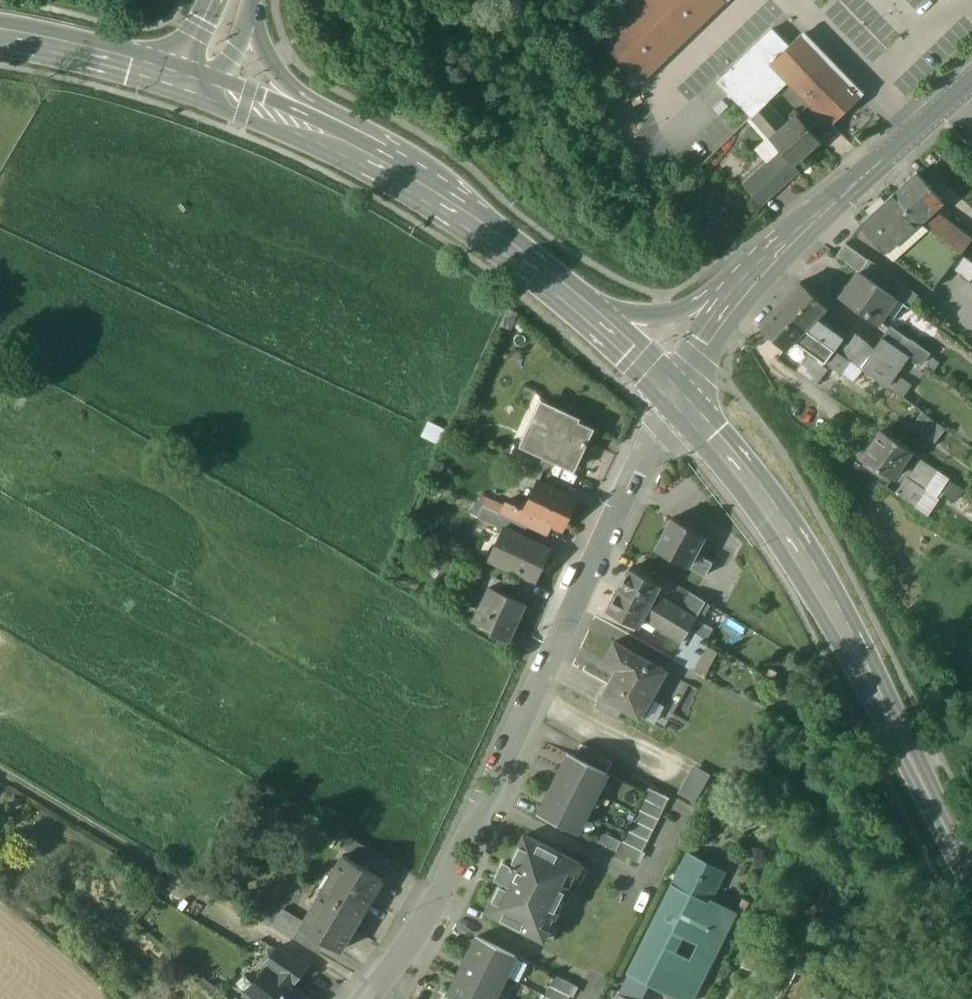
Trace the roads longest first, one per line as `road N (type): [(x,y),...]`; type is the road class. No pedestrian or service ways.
road 1 (residential): [(673,392),(474,836),(372,992)]
road 2 (secondary): [(673,392),(822,596),(971,878)]
road 3 (track): [(372,992),(0,776)]
road 4 (tertiary): [(971,80),(740,293)]
road 5 (secondary): [(378,163),(473,222),(595,319)]
road 6 (secondary): [(182,80),(378,163)]
road 7 (secondary): [(378,163),(272,64),(247,8)]
road 8 (secondary): [(182,80),(0,40)]
road 9 (tertiary): [(740,293),(667,317),(595,319)]

